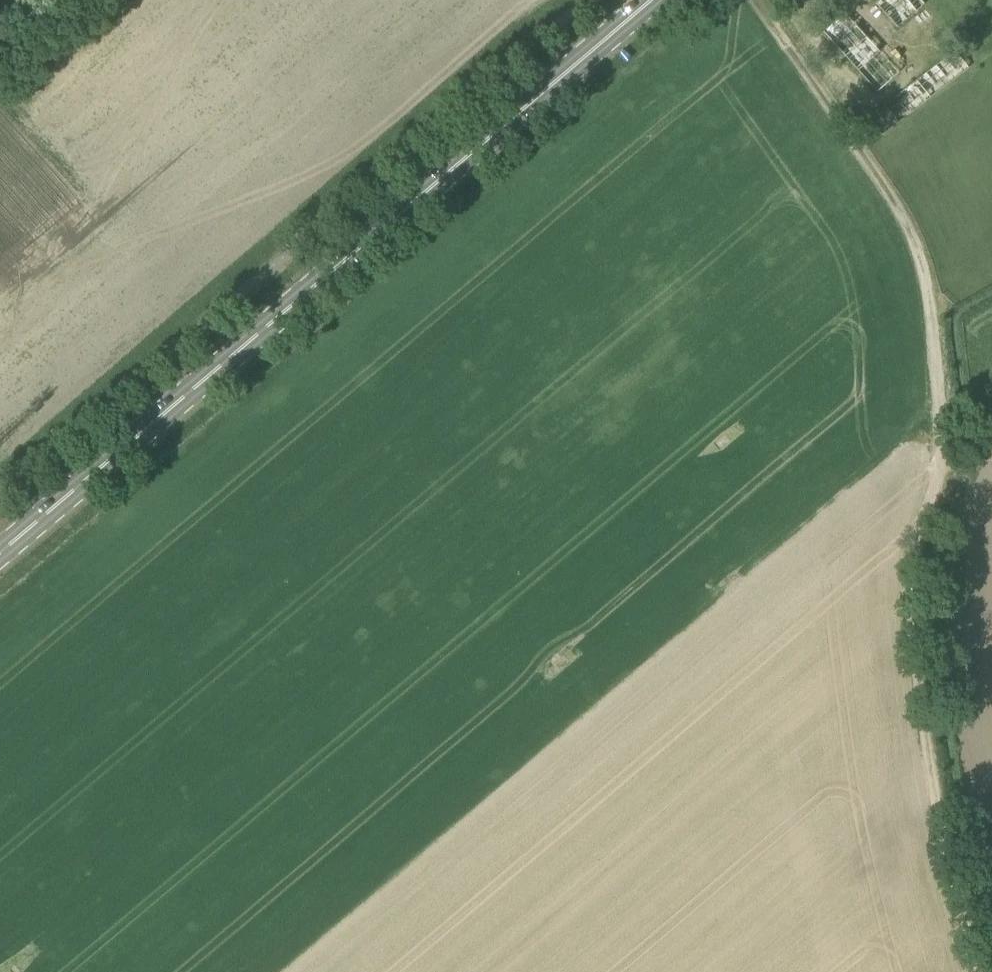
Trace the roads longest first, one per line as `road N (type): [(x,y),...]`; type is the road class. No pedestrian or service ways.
road 1 (track): [(752,0),(898,187),(935,329),(921,560),(991,951)]
road 2 (primary): [(0,553),(651,0)]

